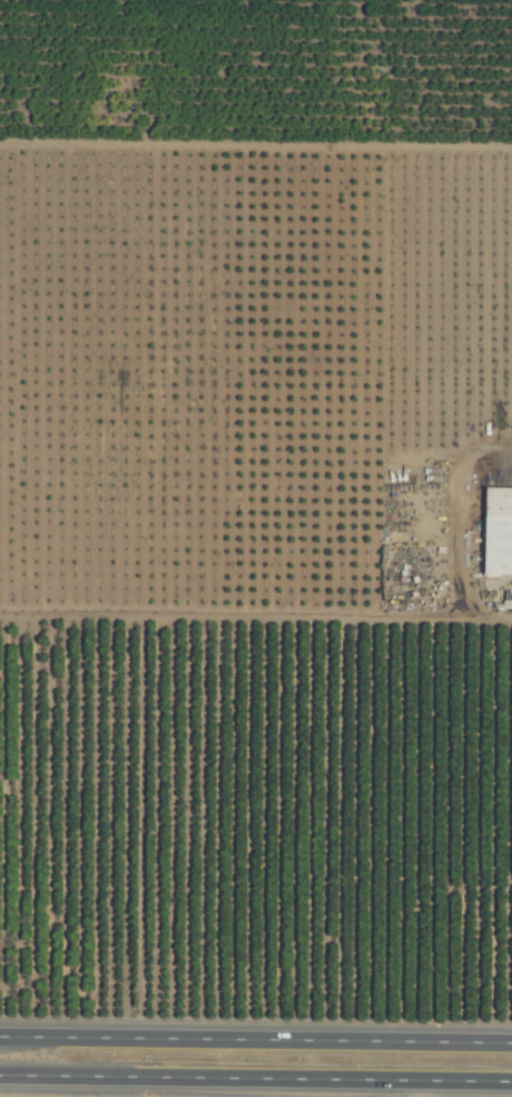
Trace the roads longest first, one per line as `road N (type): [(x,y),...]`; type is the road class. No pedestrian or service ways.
road 1 (primary): [(0,1074),(511,1081)]
road 2 (primary): [(511,1043),(0,1037)]

